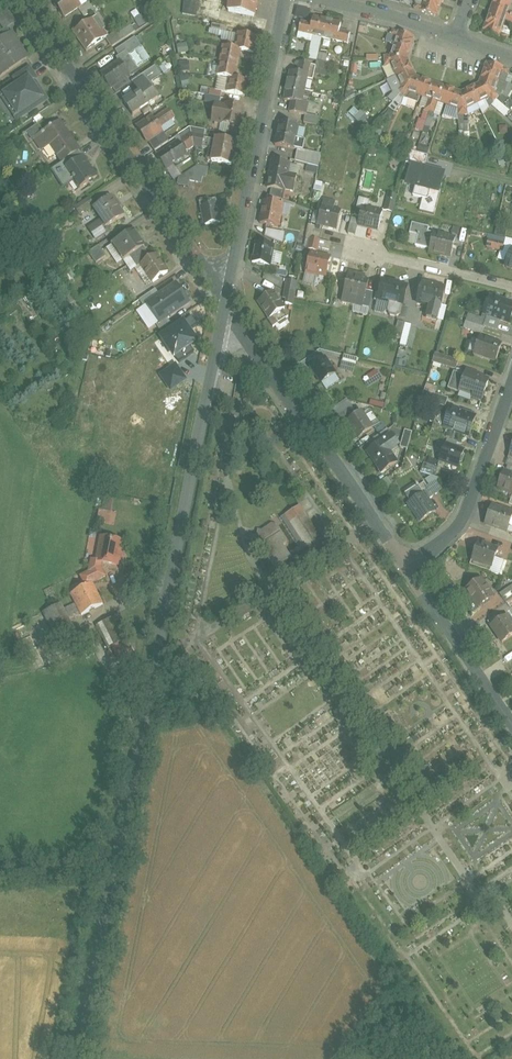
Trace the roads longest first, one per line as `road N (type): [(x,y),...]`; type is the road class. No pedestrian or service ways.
road 1 (unclassified): [(77,1058),(227,310)]
road 2 (residential): [(22,0),(227,310)]
road 3 (residential): [(283,0),(227,310)]
road 4 (residential): [(227,310),(407,563)]
road 5 (residential): [(511,387),(470,506),(453,531),(407,563)]
road 6 (residential): [(407,563),(511,721)]
road 7 (residential): [(511,289),(356,249)]
road 8 (residential): [(323,0),(456,34)]

